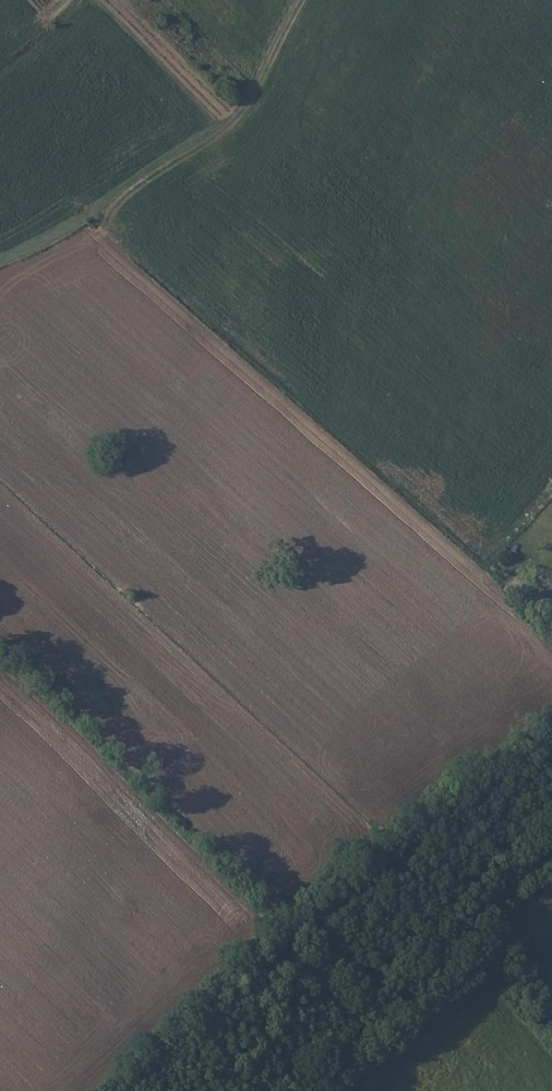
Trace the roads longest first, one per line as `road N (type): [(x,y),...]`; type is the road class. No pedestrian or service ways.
road 1 (track): [(291,1090),(551,837)]

